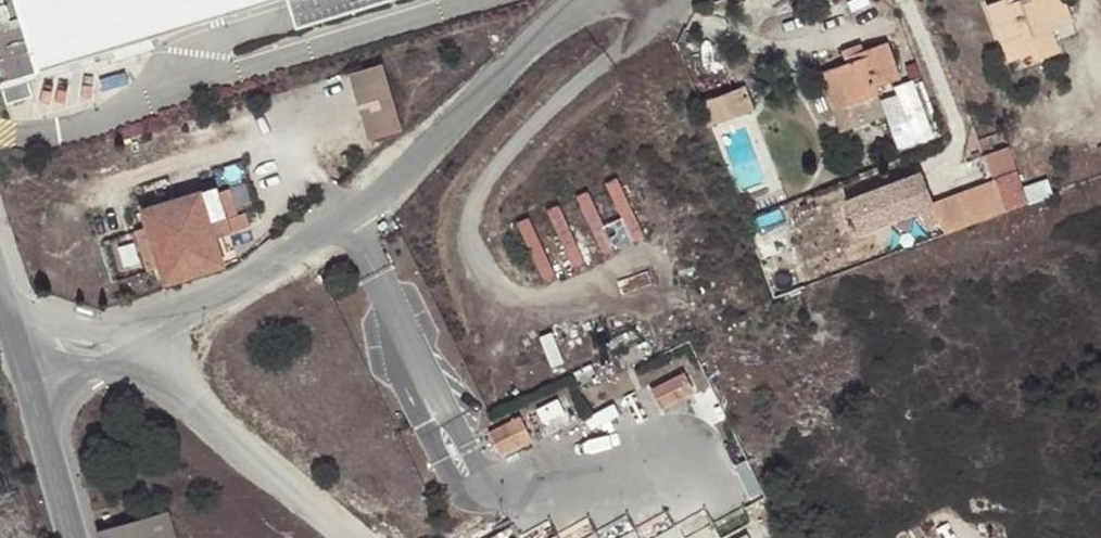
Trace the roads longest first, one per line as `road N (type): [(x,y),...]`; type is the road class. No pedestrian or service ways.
road 1 (residential): [(135,340),(356,217),(525,47),(599,0)]
road 2 (unclassified): [(135,340),(263,471),(353,537)]
road 3 (tertiary): [(31,392),(75,537)]
road 4 (residential): [(135,340),(11,329)]

